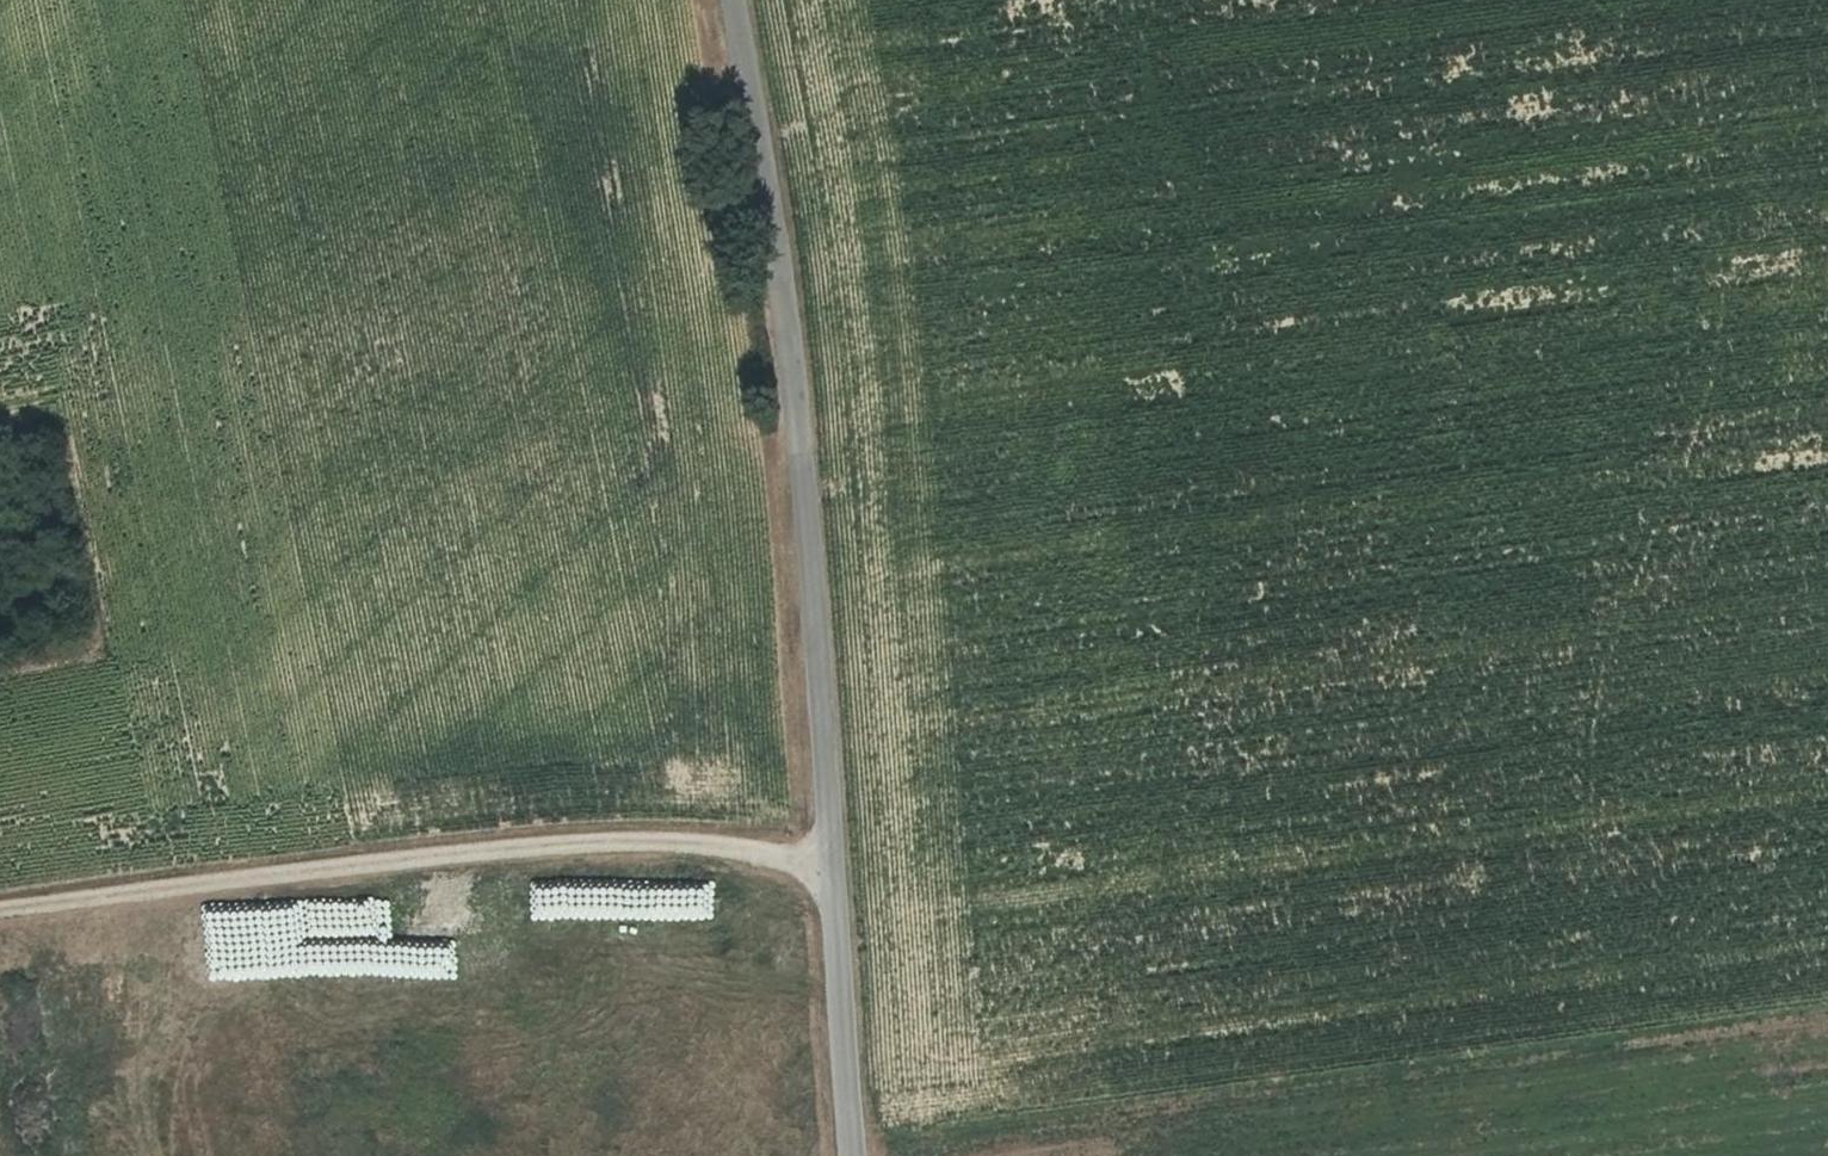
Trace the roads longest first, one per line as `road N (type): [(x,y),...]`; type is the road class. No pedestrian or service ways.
road 1 (unclassified): [(850,1155),(786,320),(733,0)]
road 2 (track): [(0,913),(435,857),(593,845),(748,846),(822,861)]

